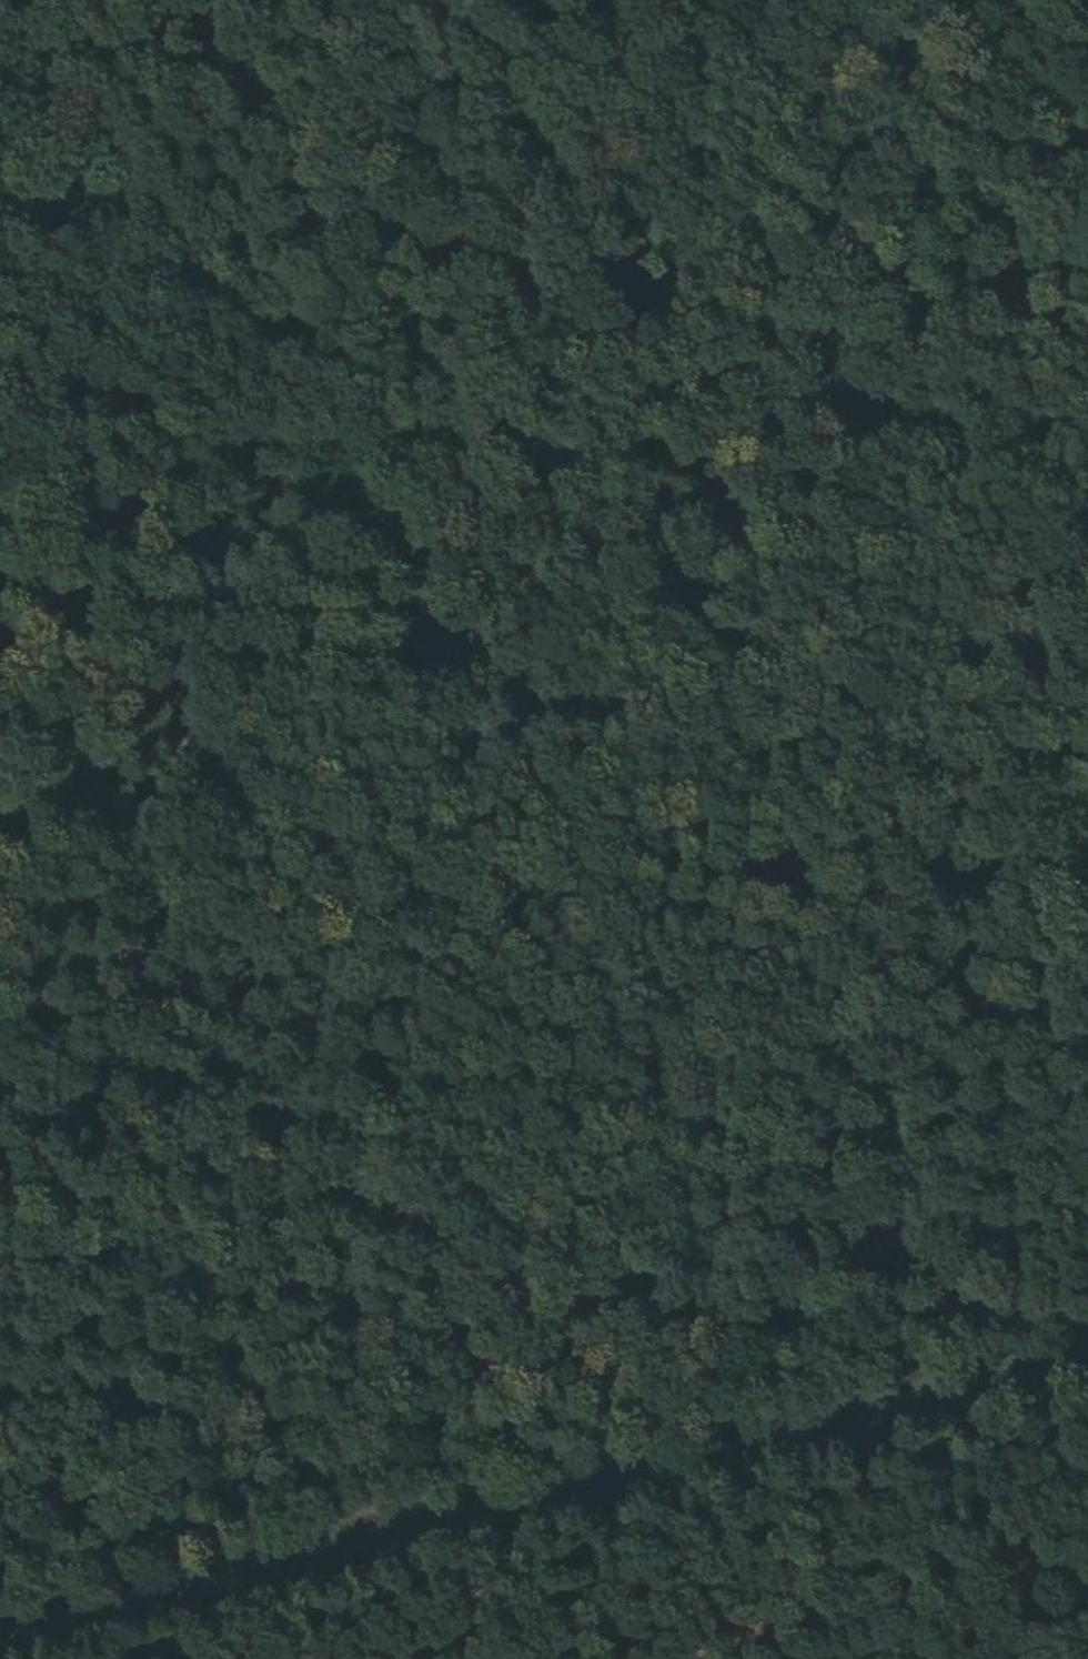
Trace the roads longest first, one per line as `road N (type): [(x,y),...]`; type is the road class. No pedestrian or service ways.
road 1 (tertiary): [(1087,1346),(0,1631)]

